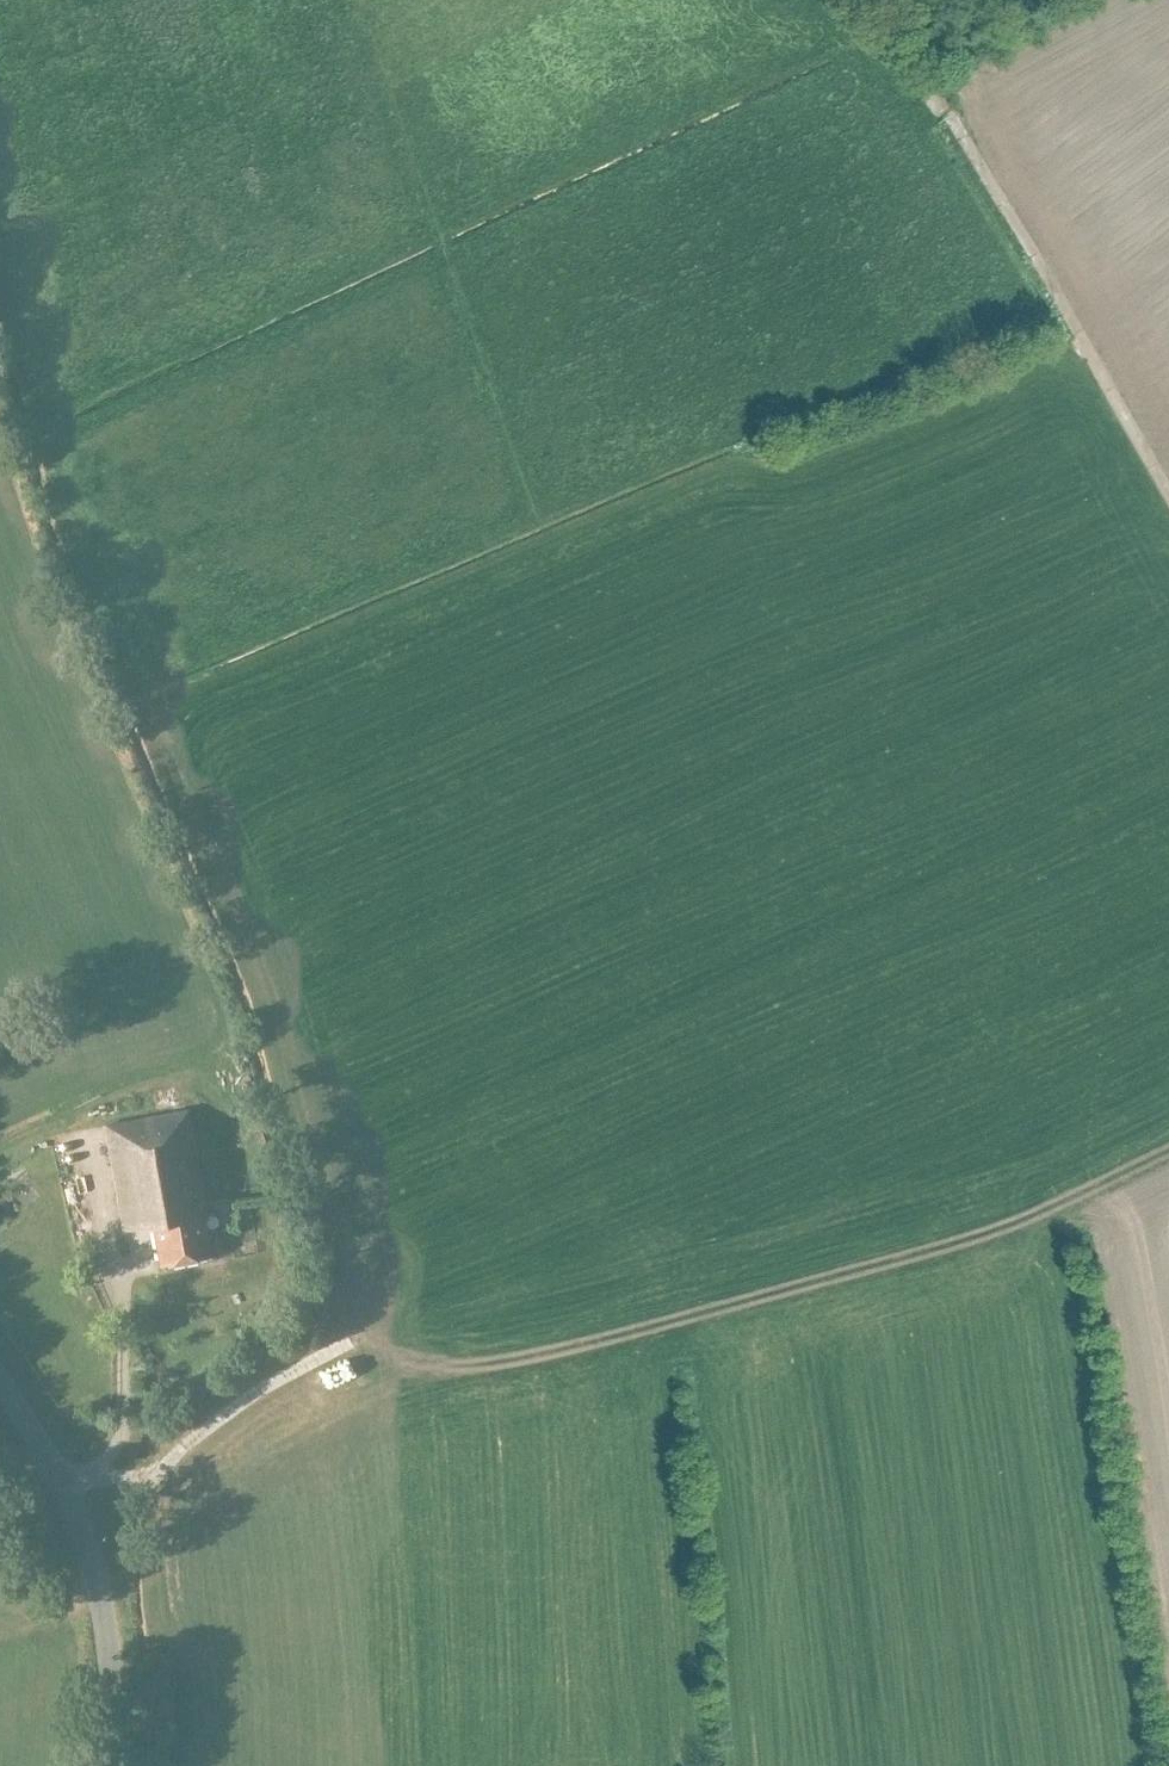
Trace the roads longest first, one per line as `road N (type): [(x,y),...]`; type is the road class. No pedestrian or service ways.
road 1 (tertiary): [(104,1765),(108,1667),(94,1578),(61,1488),(0,1382)]
road 2 (track): [(89,1473),(153,1471),(236,1404),(345,1341)]

